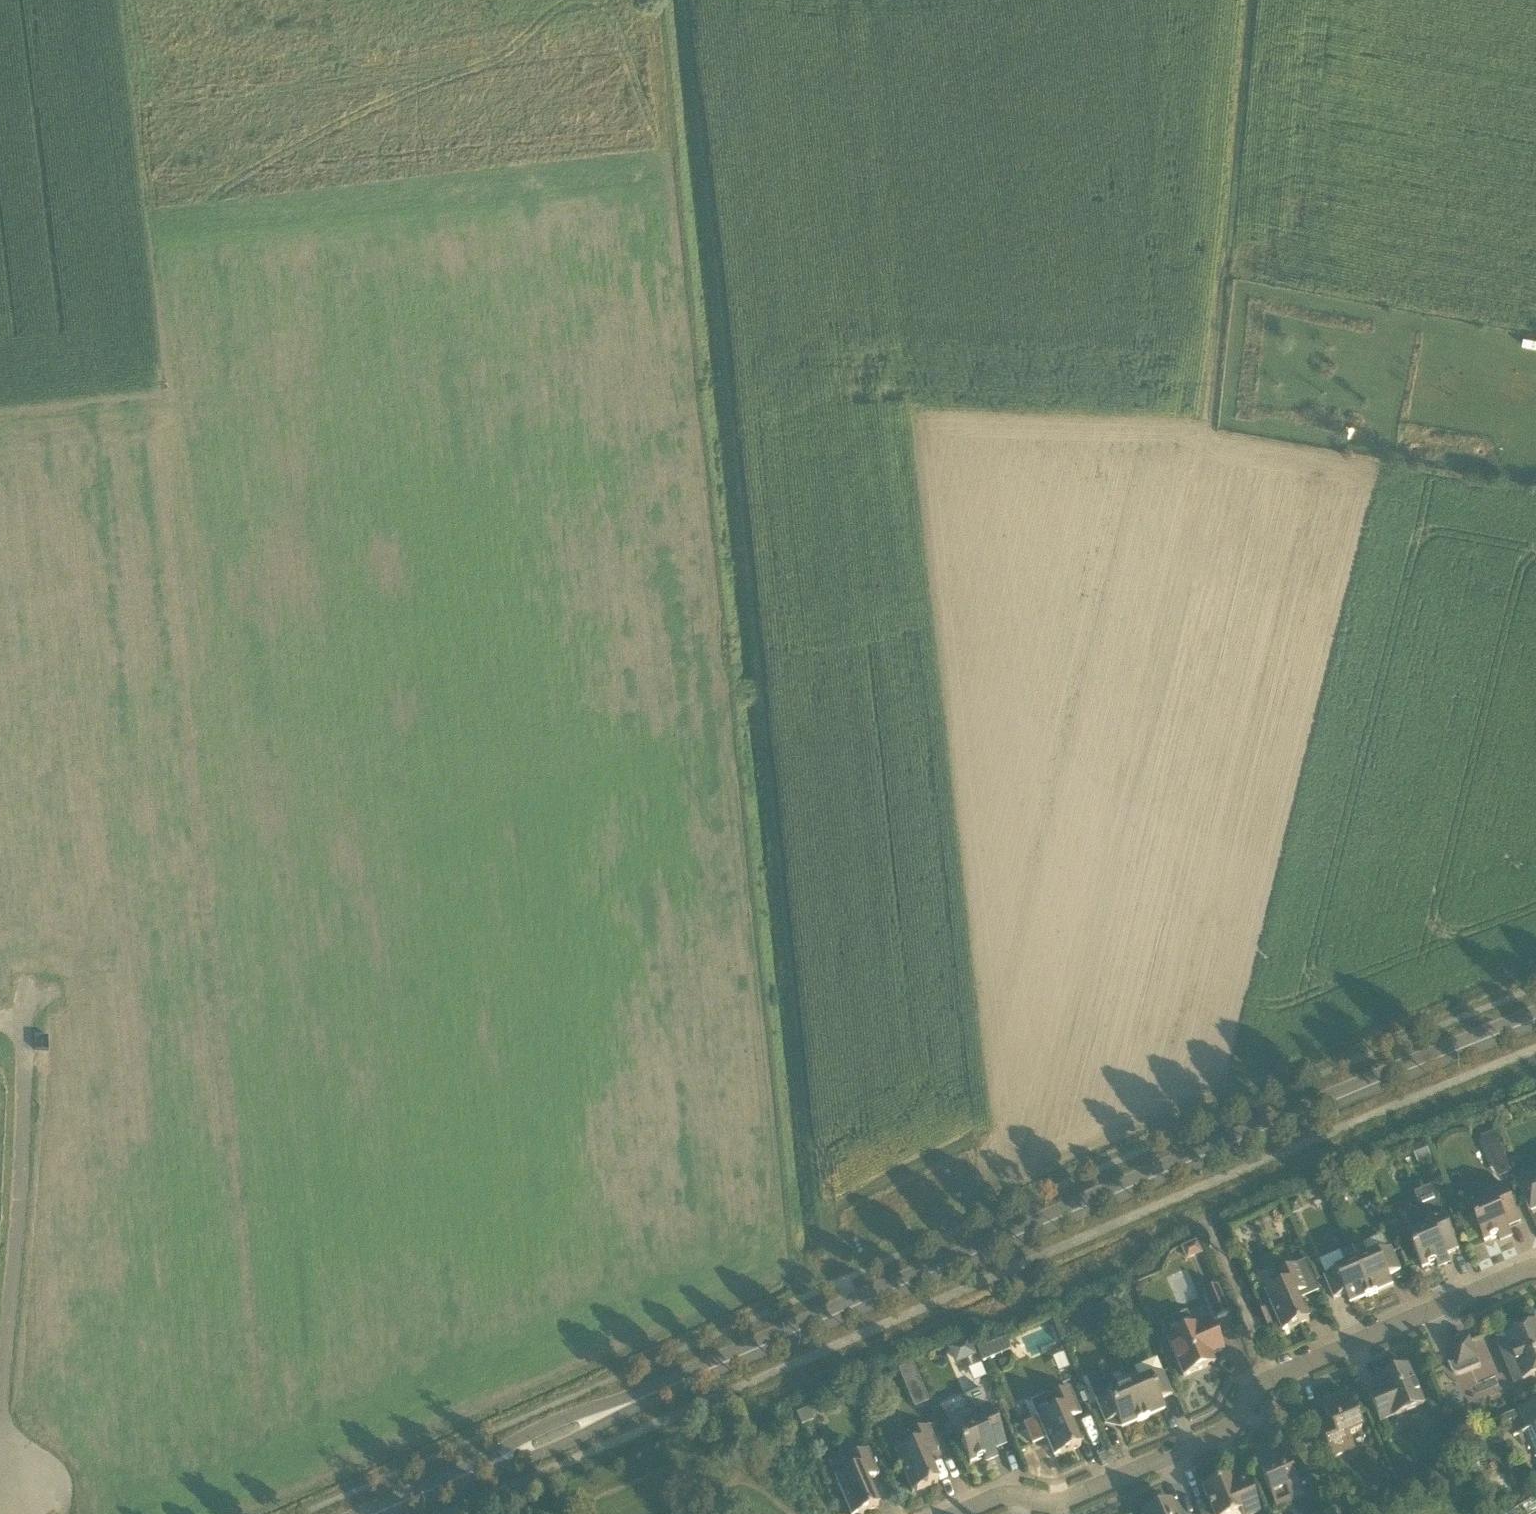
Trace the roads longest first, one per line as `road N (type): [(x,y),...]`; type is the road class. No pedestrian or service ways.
road 1 (secondary): [(375,1513),(1535,1018)]
road 2 (residential): [(1535,1270),(1274,1376),(1231,1427),(1075,1497),(998,1496),(952,1513)]
road 3 (residential): [(0,591),(389,533)]
road 4 (residential): [(607,1130),(507,935),(458,777)]
road 5 (residential): [(0,1373),(21,1161),(16,1006)]
road 6 (residential): [(458,777),(440,797),(149,965)]
road 7 (residential): [(231,1296),(184,1218),(177,1056),(149,965)]
road 8 (residential): [(389,533),(458,777)]
road 9 (residential): [(419,325),(415,422),(389,533)]
road 10 (residential): [(149,965),(16,1006)]

